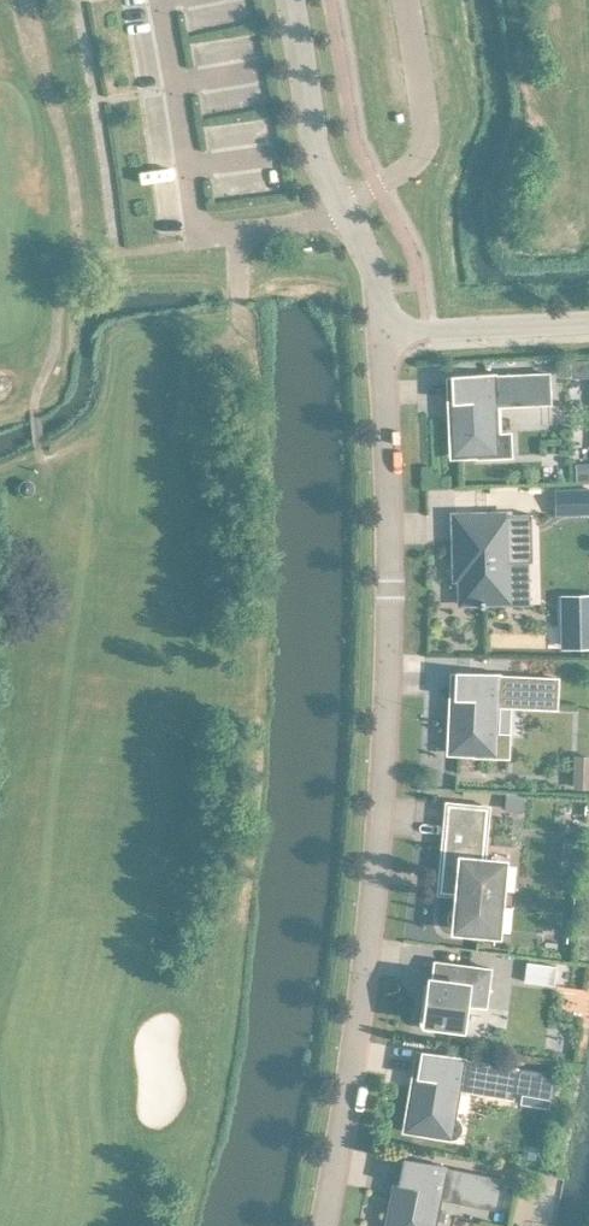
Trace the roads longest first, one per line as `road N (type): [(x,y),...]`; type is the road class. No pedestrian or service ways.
road 1 (residential): [(328,1225),(381,888),(399,616),(393,346)]
road 2 (residential): [(393,346),(377,262),(337,185),(298,0)]
road 3 (residential): [(393,346),(588,335)]

